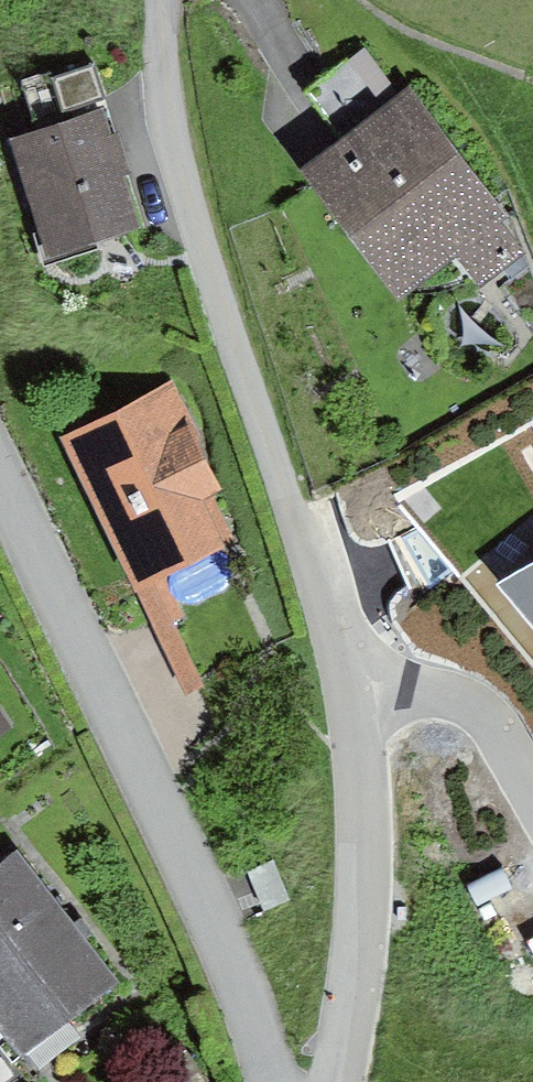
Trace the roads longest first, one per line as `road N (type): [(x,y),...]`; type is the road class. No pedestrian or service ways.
road 1 (residential): [(170,0),(187,151),(358,694)]
road 2 (residential): [(290,1081),(234,929),(0,424)]
road 3 (residential): [(358,694),(371,877),(338,1081)]
road 4 (residential): [(358,694),(430,688),(465,702),(510,739),(532,773)]

